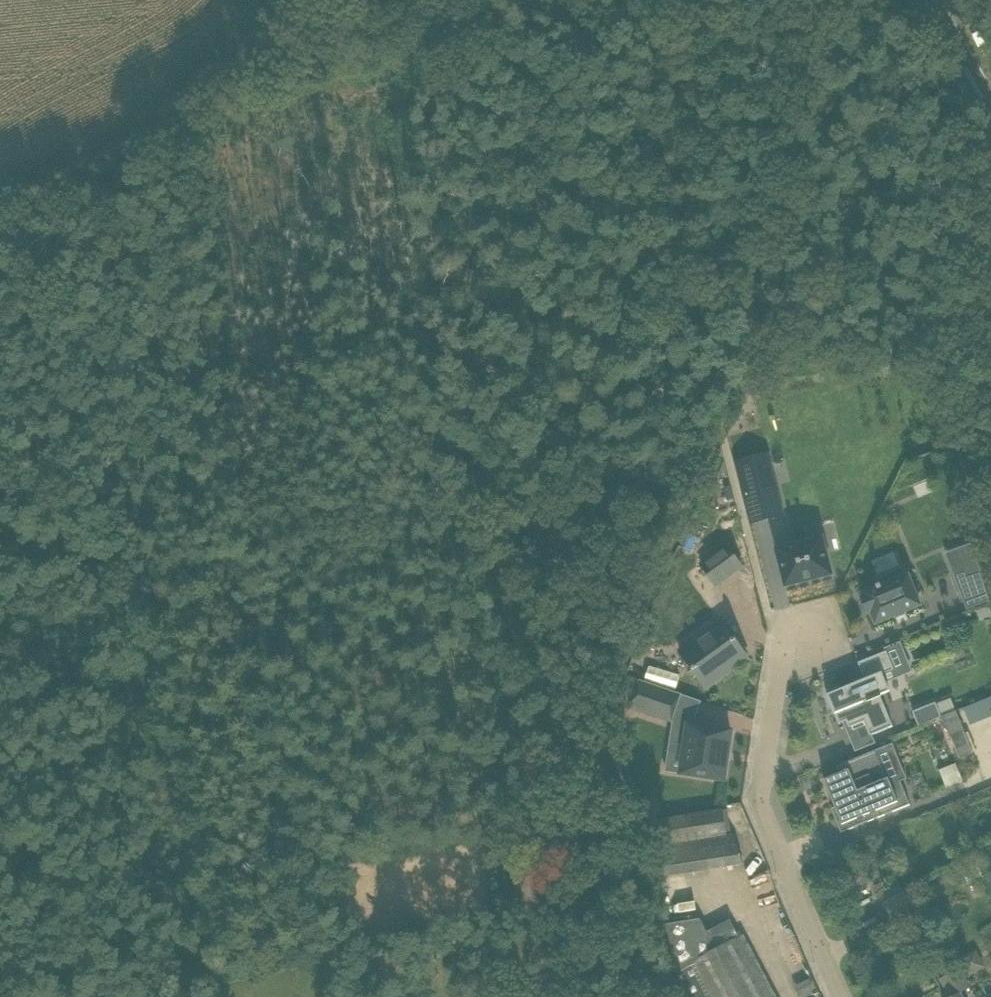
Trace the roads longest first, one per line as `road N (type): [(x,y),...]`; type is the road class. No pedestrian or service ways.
road 1 (residential): [(841,996),(759,800),(793,616)]
road 2 (track): [(0,185),(198,64)]
road 3 (secondary): [(990,117),(926,0)]

